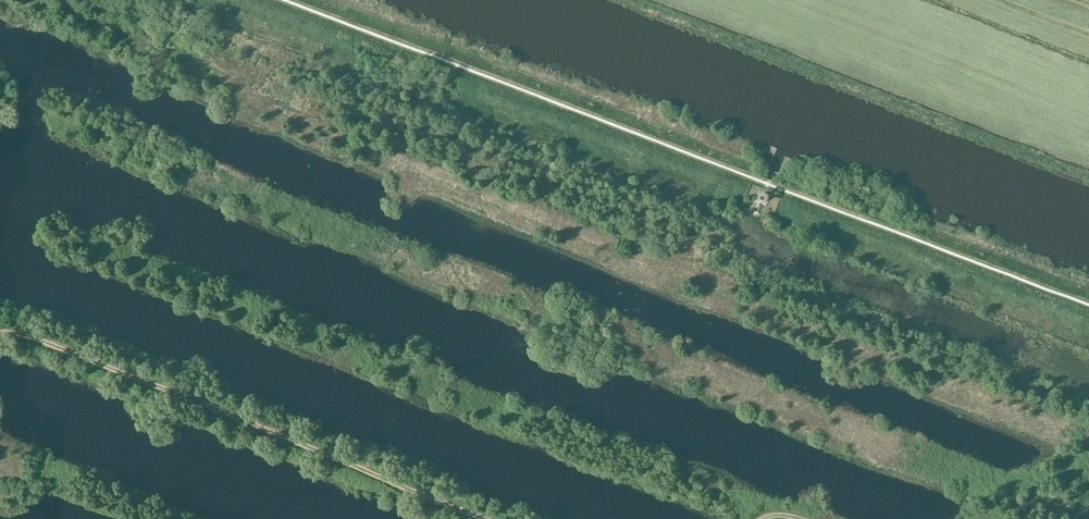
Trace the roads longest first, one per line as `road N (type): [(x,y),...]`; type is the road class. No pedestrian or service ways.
road 1 (track): [(0,332),(488,518)]

